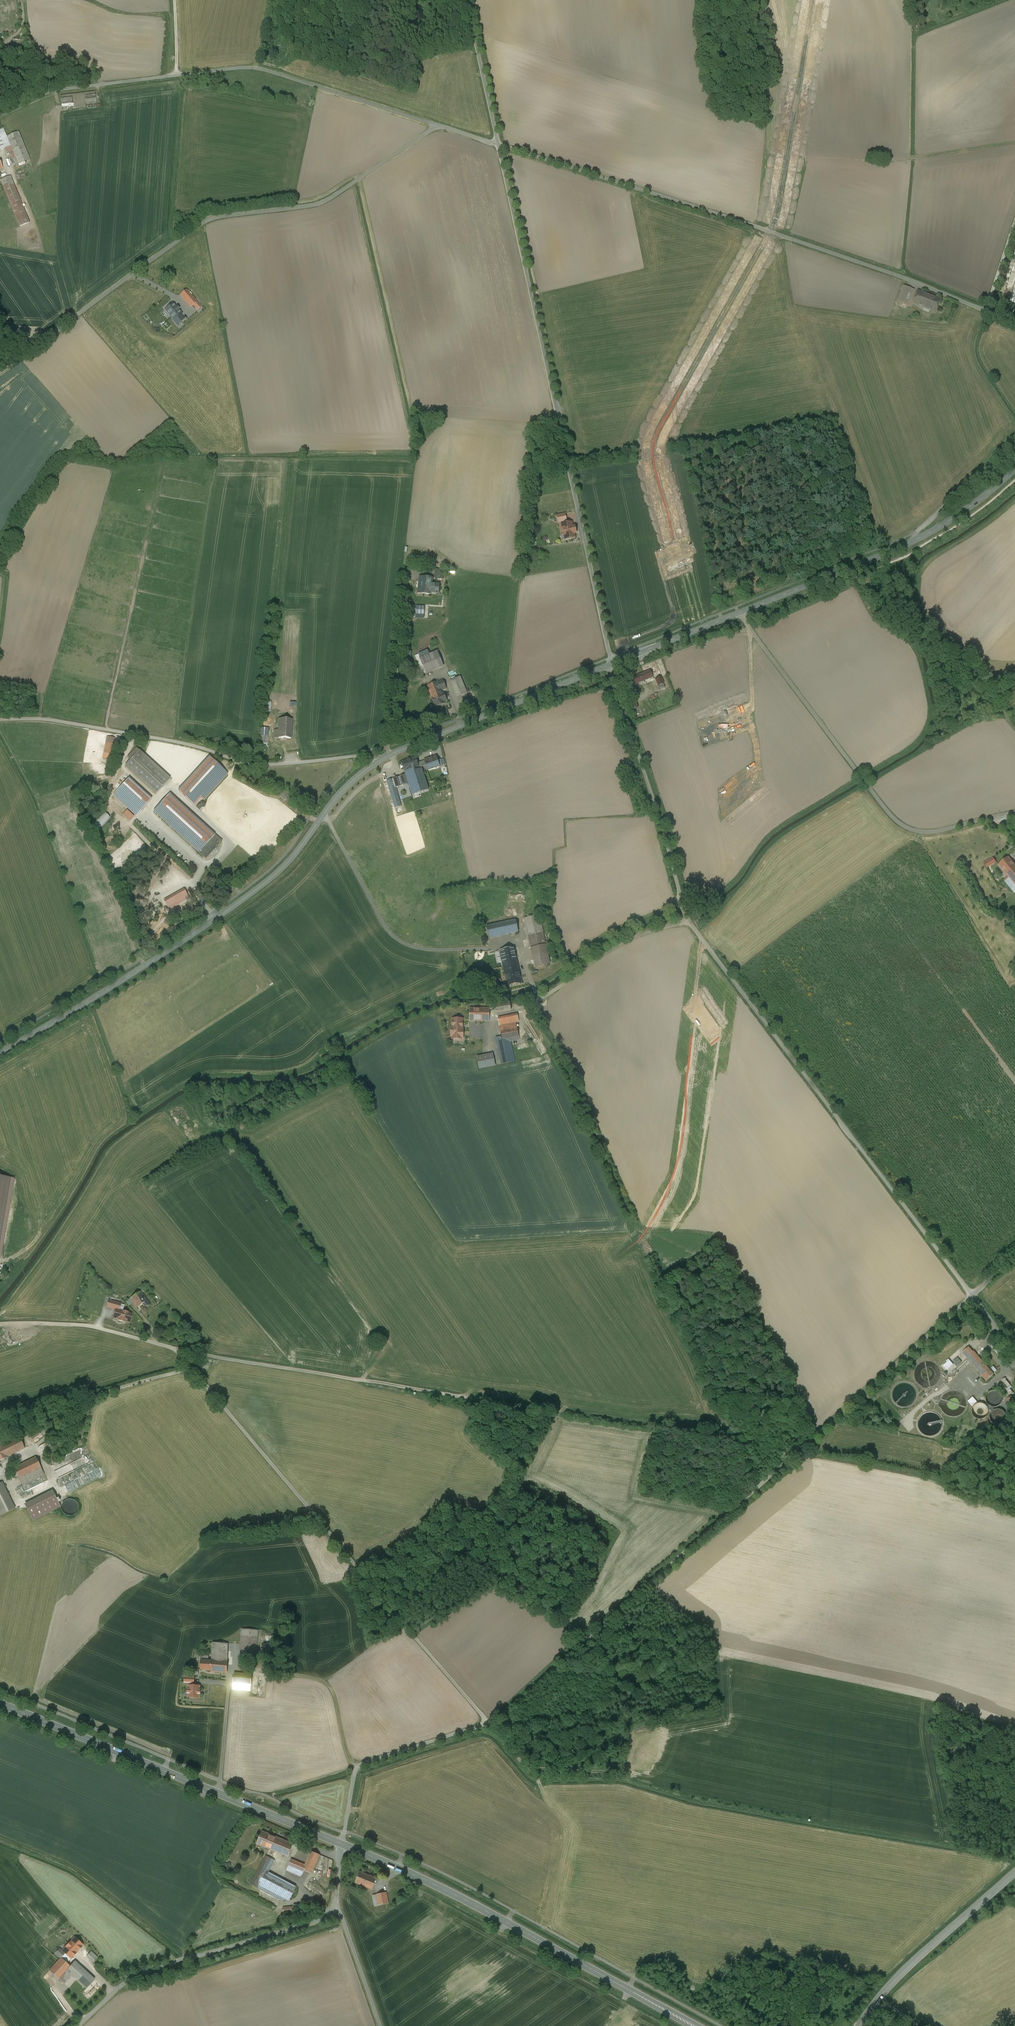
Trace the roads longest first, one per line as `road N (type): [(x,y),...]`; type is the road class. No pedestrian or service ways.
road 1 (unclassified): [(342,1844),(356,1767),(497,1718),(972,1296)]
road 2 (track): [(0,1323),(87,1326),(175,1349),(532,1773),(615,1774)]
road 3 (unclassified): [(612,664),(687,916),(972,1296)]
road 4 (unclassified): [(1014,318),(498,145)]
road 5 (unclassified): [(498,145),(612,664)]
road 6 (unclassified): [(438,125),(321,203),(205,222),(0,373)]
road 7 (tertiary): [(376,763),(263,885),(0,1052)]
road 8 (unclassified): [(438,125),(258,68),(61,90),(0,114)]
road 9 (primary): [(695,2025),(451,1893),(342,1844)]
road 10 (unclassified): [(0,720),(68,723),(258,764),(362,756),(376,763)]
road 11 (unclassified): [(741,612),(900,824),(932,832),(1014,813)]
road 12 (primary): [(342,1844),(0,1703)]
road 13 (tertiary): [(1014,468),(917,539),(741,612)]
road 14 (unclassified): [(334,1901),(312,1921),(133,1975),(78,2025)]
road 15 (tertiary): [(612,664),(376,763)]
road 16 (secondary): [(858,2025),(899,1976),(1014,1872)]
road 17 (track): [(107,730),(148,535)]
road 18 (track): [(231,1667),(330,1684),(356,1767)]
road 19 (track): [(43,1440),(100,1394),(190,1367)]
road 20 (unclassified): [(466,0),(498,145)]
road 21 (tertiary): [(741,612),(612,664)]
road 22 (unclassified): [(916,531),(1014,439)]
road 23 (unclassified): [(334,1901),(379,2025)]

